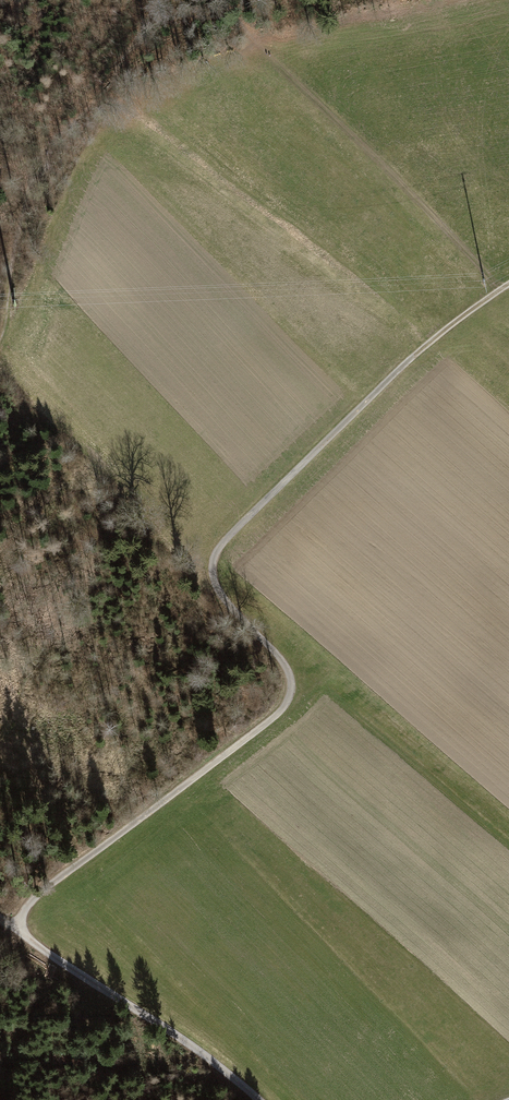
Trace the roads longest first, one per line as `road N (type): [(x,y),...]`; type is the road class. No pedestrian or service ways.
road 1 (track): [(505,287),(409,363),(217,553),(216,589),(289,678),(292,694),(280,716),(43,890),(13,928)]
road 2 (track): [(224,0),(505,287)]
road 3 (track): [(0,918),(259,1099)]
road 4 (track): [(0,337),(35,167),(98,98)]

